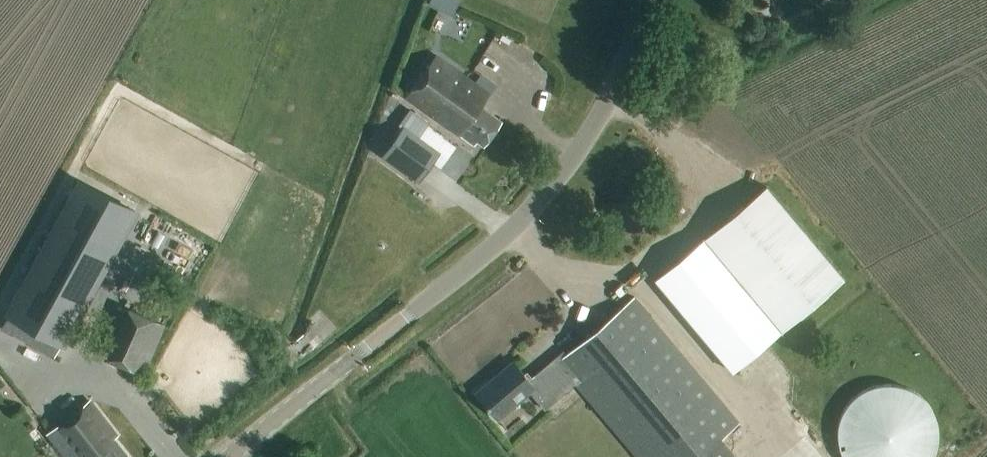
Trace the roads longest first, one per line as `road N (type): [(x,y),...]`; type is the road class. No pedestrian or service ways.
road 1 (tertiary): [(230,456),(516,226),(601,113),(646,0)]

